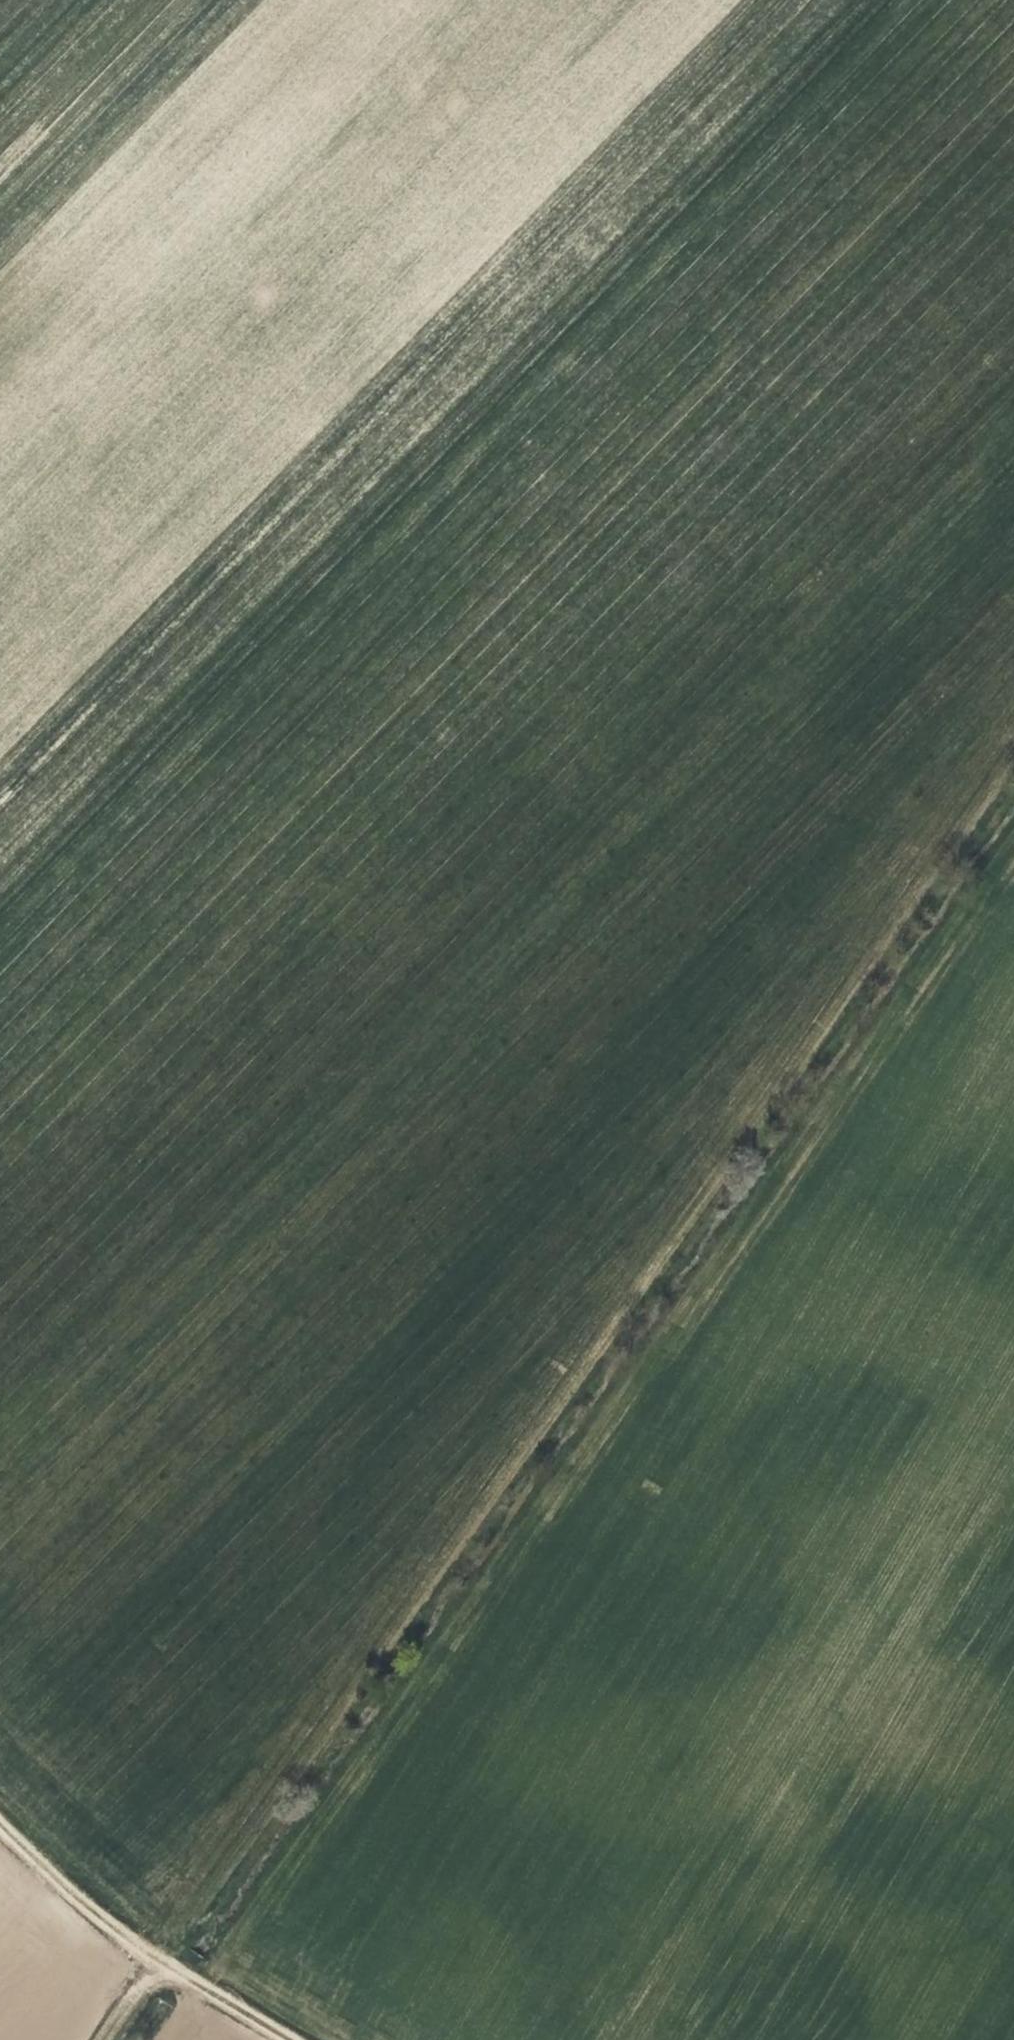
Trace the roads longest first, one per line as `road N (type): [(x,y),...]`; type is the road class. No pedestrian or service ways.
road 1 (track): [(0,1826),(160,1973),(271,2039)]

